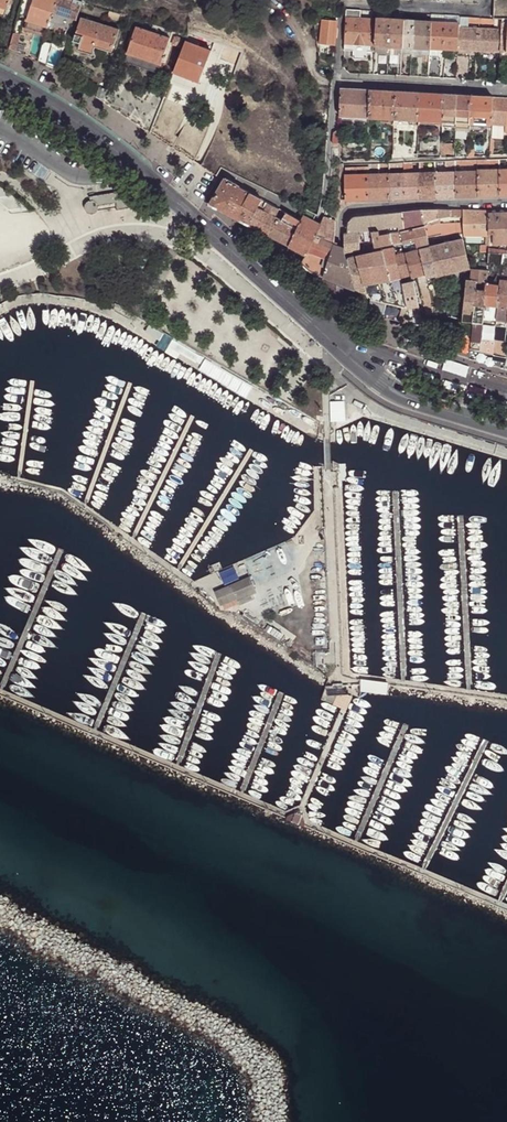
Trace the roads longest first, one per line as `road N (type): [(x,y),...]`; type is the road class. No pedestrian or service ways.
road 1 (primary): [(0,81),(123,158),(334,344)]
road 2 (residential): [(506,205),(346,214),(334,344)]
road 3 (primary): [(348,356),(398,393),(506,428)]
road 4 (residential): [(506,90),(338,79)]
road 5 (residential): [(506,393),(362,348),(348,356)]

